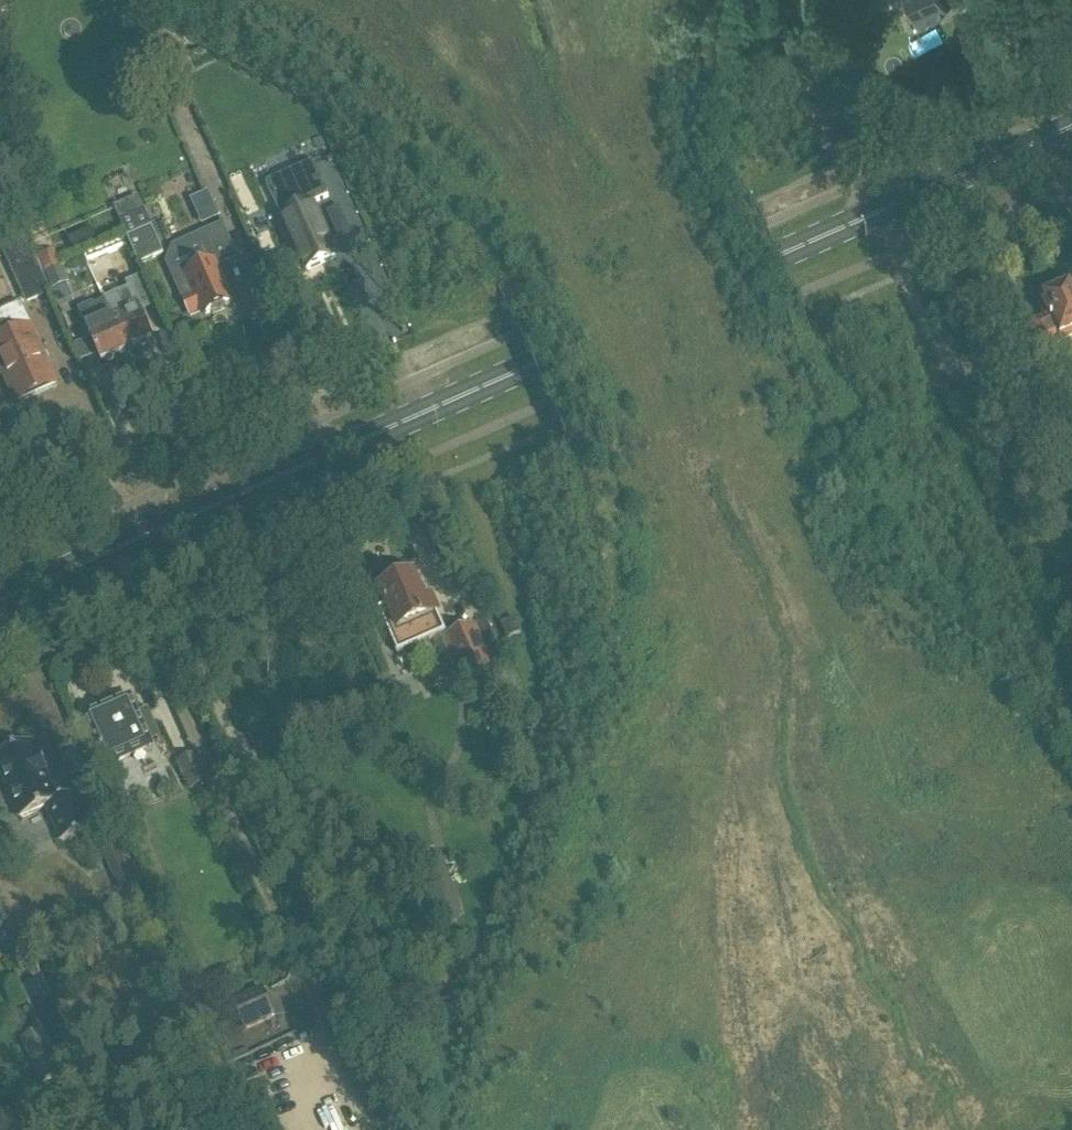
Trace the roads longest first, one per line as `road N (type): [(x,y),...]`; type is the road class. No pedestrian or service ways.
road 1 (primary): [(0,599),(1071,126)]

